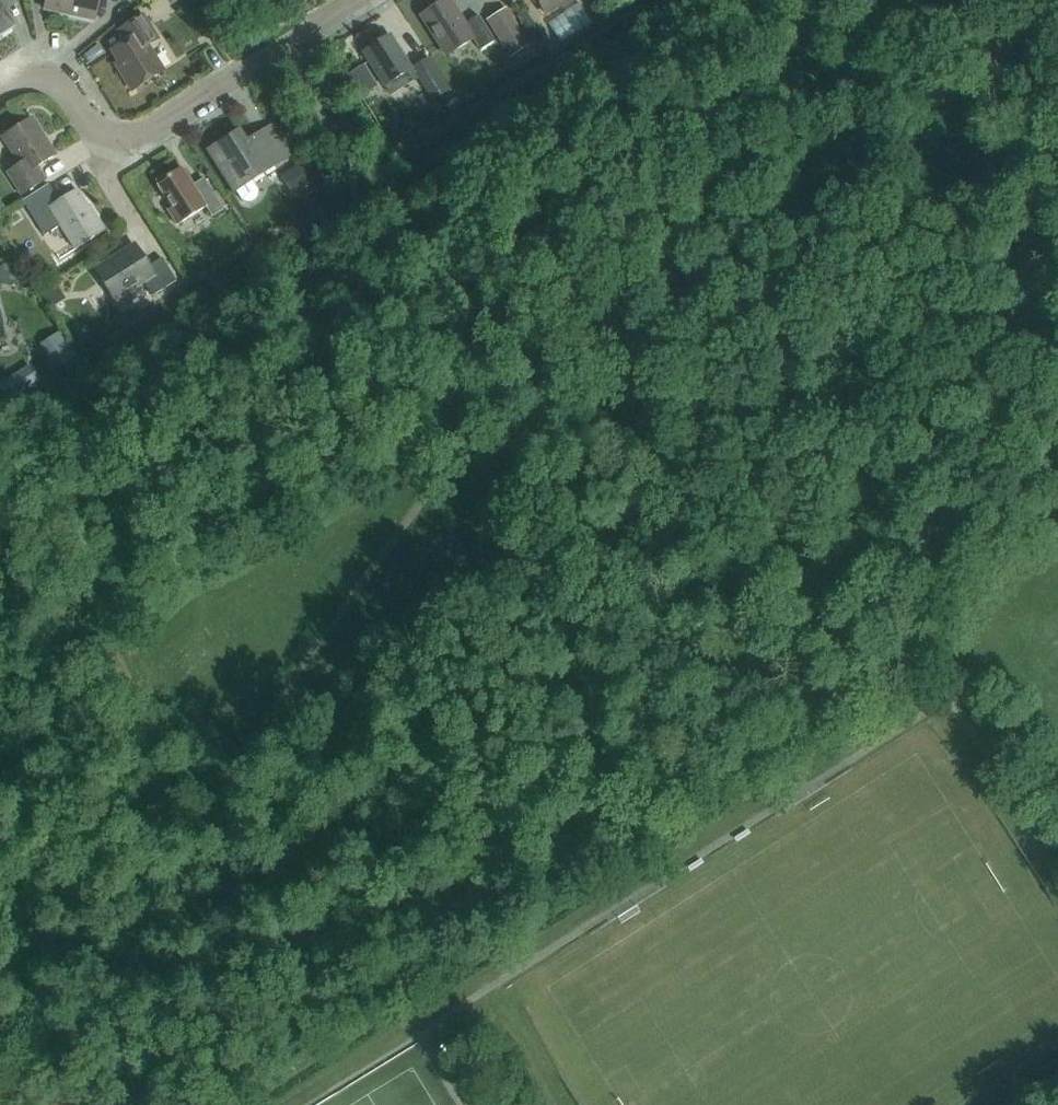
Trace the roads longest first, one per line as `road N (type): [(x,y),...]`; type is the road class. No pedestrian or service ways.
road 1 (track): [(729,0),(364,245)]
road 2 (residential): [(352,0),(106,155)]
road 3 (residential): [(106,155),(48,81),(23,81),(0,92)]

